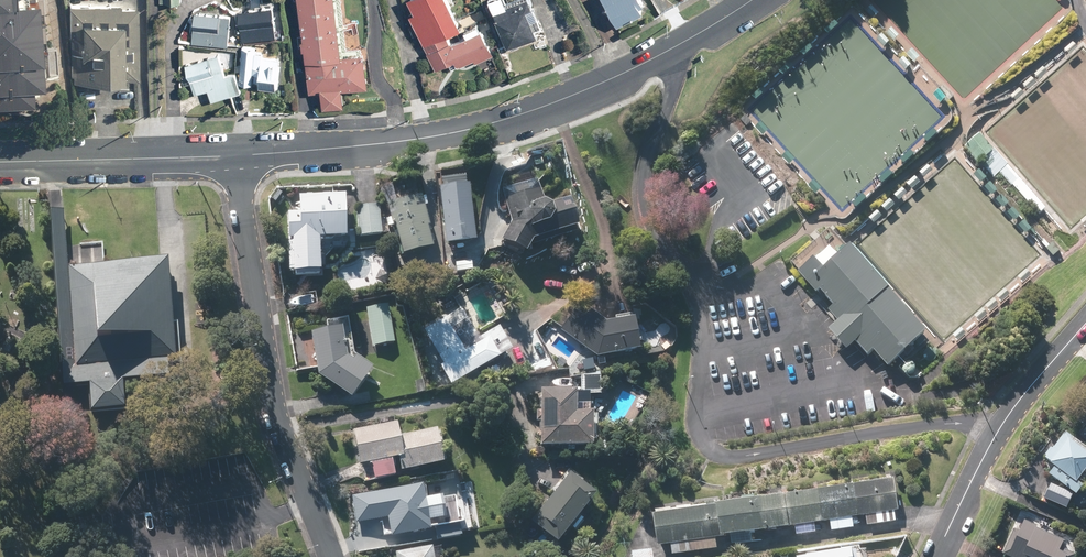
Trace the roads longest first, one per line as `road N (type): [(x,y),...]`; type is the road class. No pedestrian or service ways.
road 1 (tertiary): [(752,0),(622,74),(501,122),(232,156)]
road 2 (residential): [(232,156),(272,401),(331,556)]
road 3 (unclassified): [(935,556),(990,441),(1085,326)]
road 4 (tertiary): [(232,156),(0,163)]

